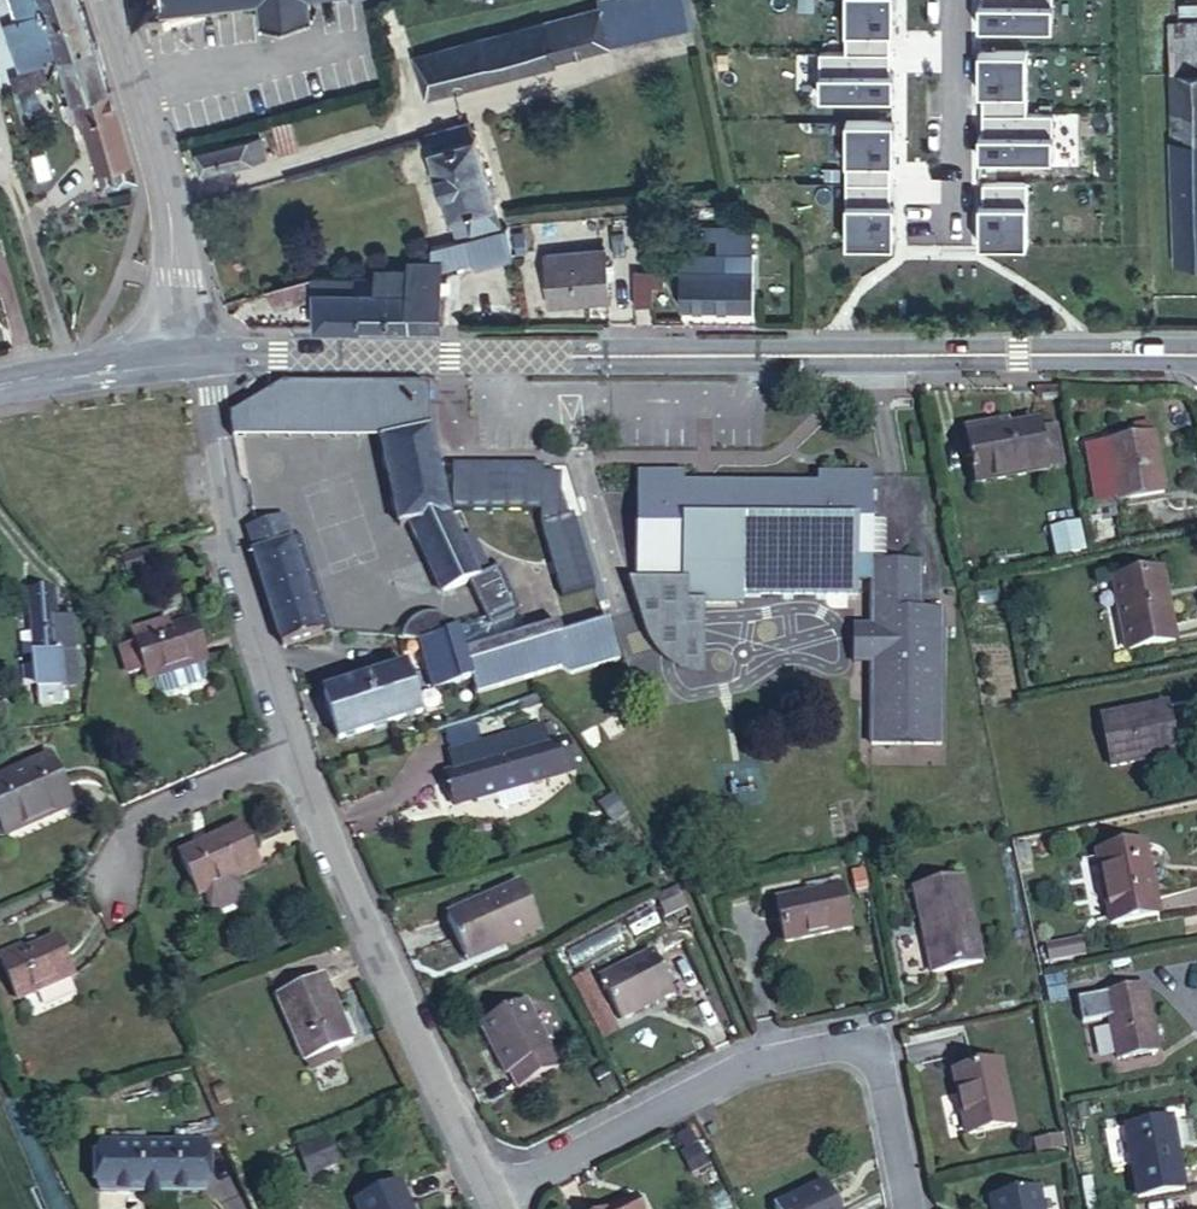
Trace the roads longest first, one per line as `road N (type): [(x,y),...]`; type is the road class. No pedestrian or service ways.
road 1 (secondary): [(1196,355),(190,362)]
road 2 (residential): [(498,1203),(732,1079),(846,1052),(870,1061),(886,1079),(915,1208)]
road 3 (residential): [(297,754),(309,798),(498,1203)]
road 4 (residential): [(190,362),(216,395),(238,548),(297,754)]
road 5 (secondary): [(190,362),(169,199),(109,0)]
road 6 (residential): [(297,754),(129,822),(113,886)]
road 7 (residential): [(956,0),(956,230)]
road 8 (secondary): [(190,362),(0,389)]

